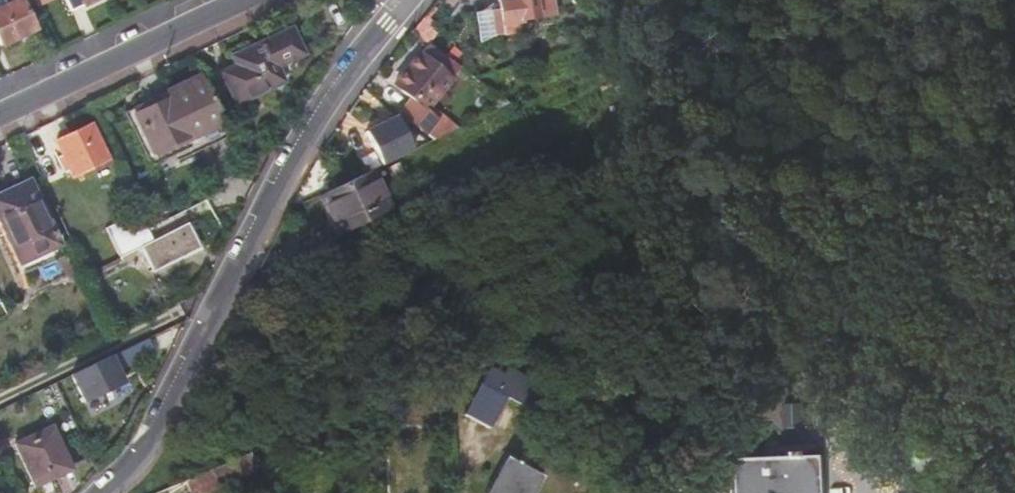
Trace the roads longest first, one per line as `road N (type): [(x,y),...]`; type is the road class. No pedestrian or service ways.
road 1 (residential): [(103,492),(164,416),(294,162),(407,0)]
road 2 (residential): [(248,0),(0,114)]

